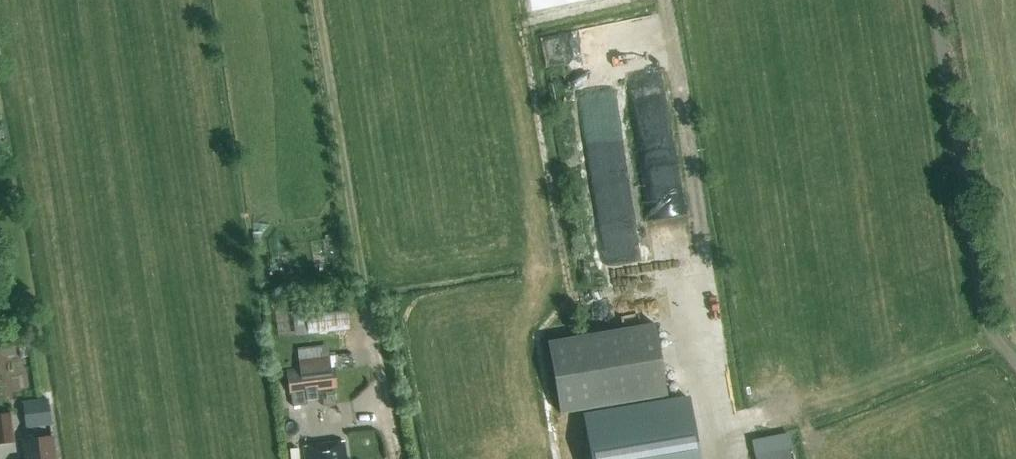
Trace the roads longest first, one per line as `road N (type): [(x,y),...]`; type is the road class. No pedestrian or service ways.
road 1 (track): [(393,458),(319,0)]
road 2 (track): [(719,458),(660,0)]
road 3 (track): [(932,0),(980,297),(1015,364)]

